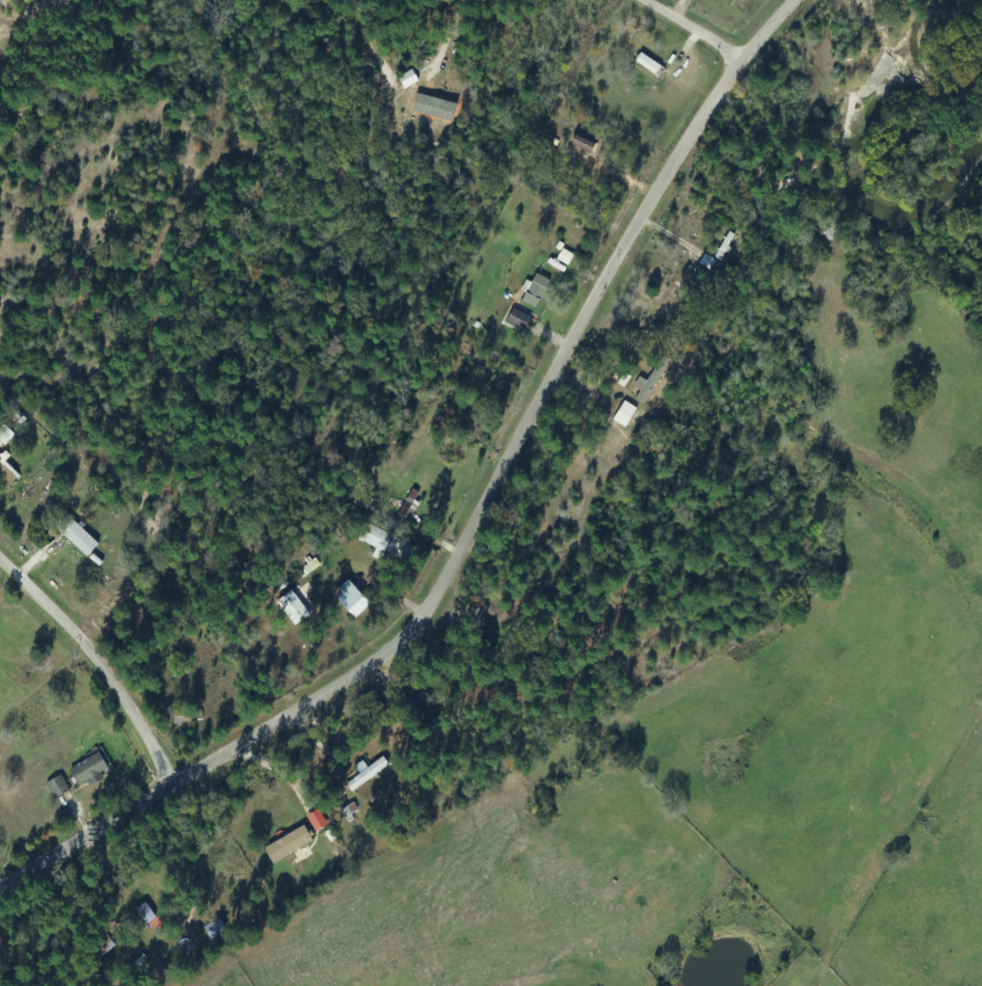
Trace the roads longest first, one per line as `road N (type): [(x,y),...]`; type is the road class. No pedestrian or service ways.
road 1 (residential): [(0,855),(182,794),(420,644),(478,555),(569,359),(675,175),(750,65),(810,0)]
road 2 (residential): [(182,794),(104,663),(0,558)]
road 3 (residential): [(0,228),(32,0)]
road 4 (residential): [(750,65),(636,0)]

